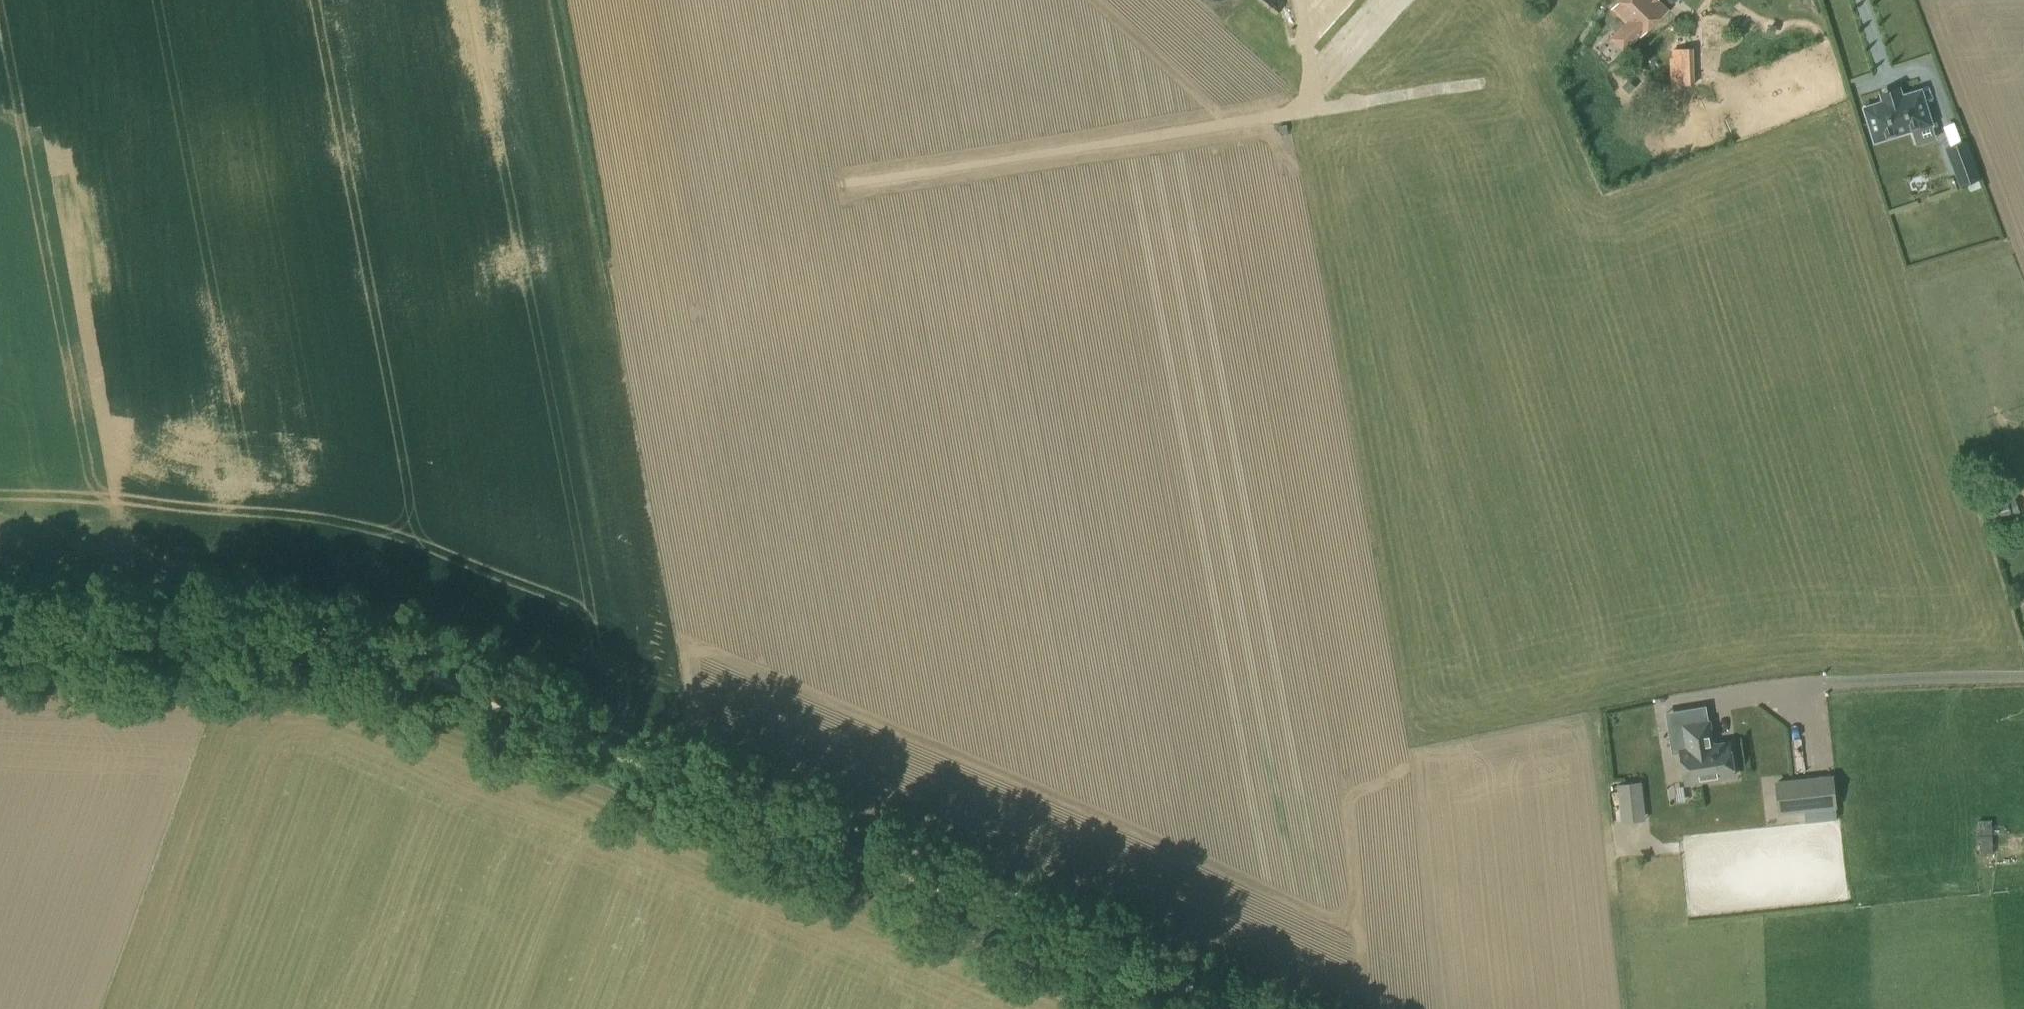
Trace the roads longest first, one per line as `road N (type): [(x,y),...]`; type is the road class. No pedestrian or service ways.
road 1 (track): [(1179,987),(380,656),(340,645),(0,640)]

